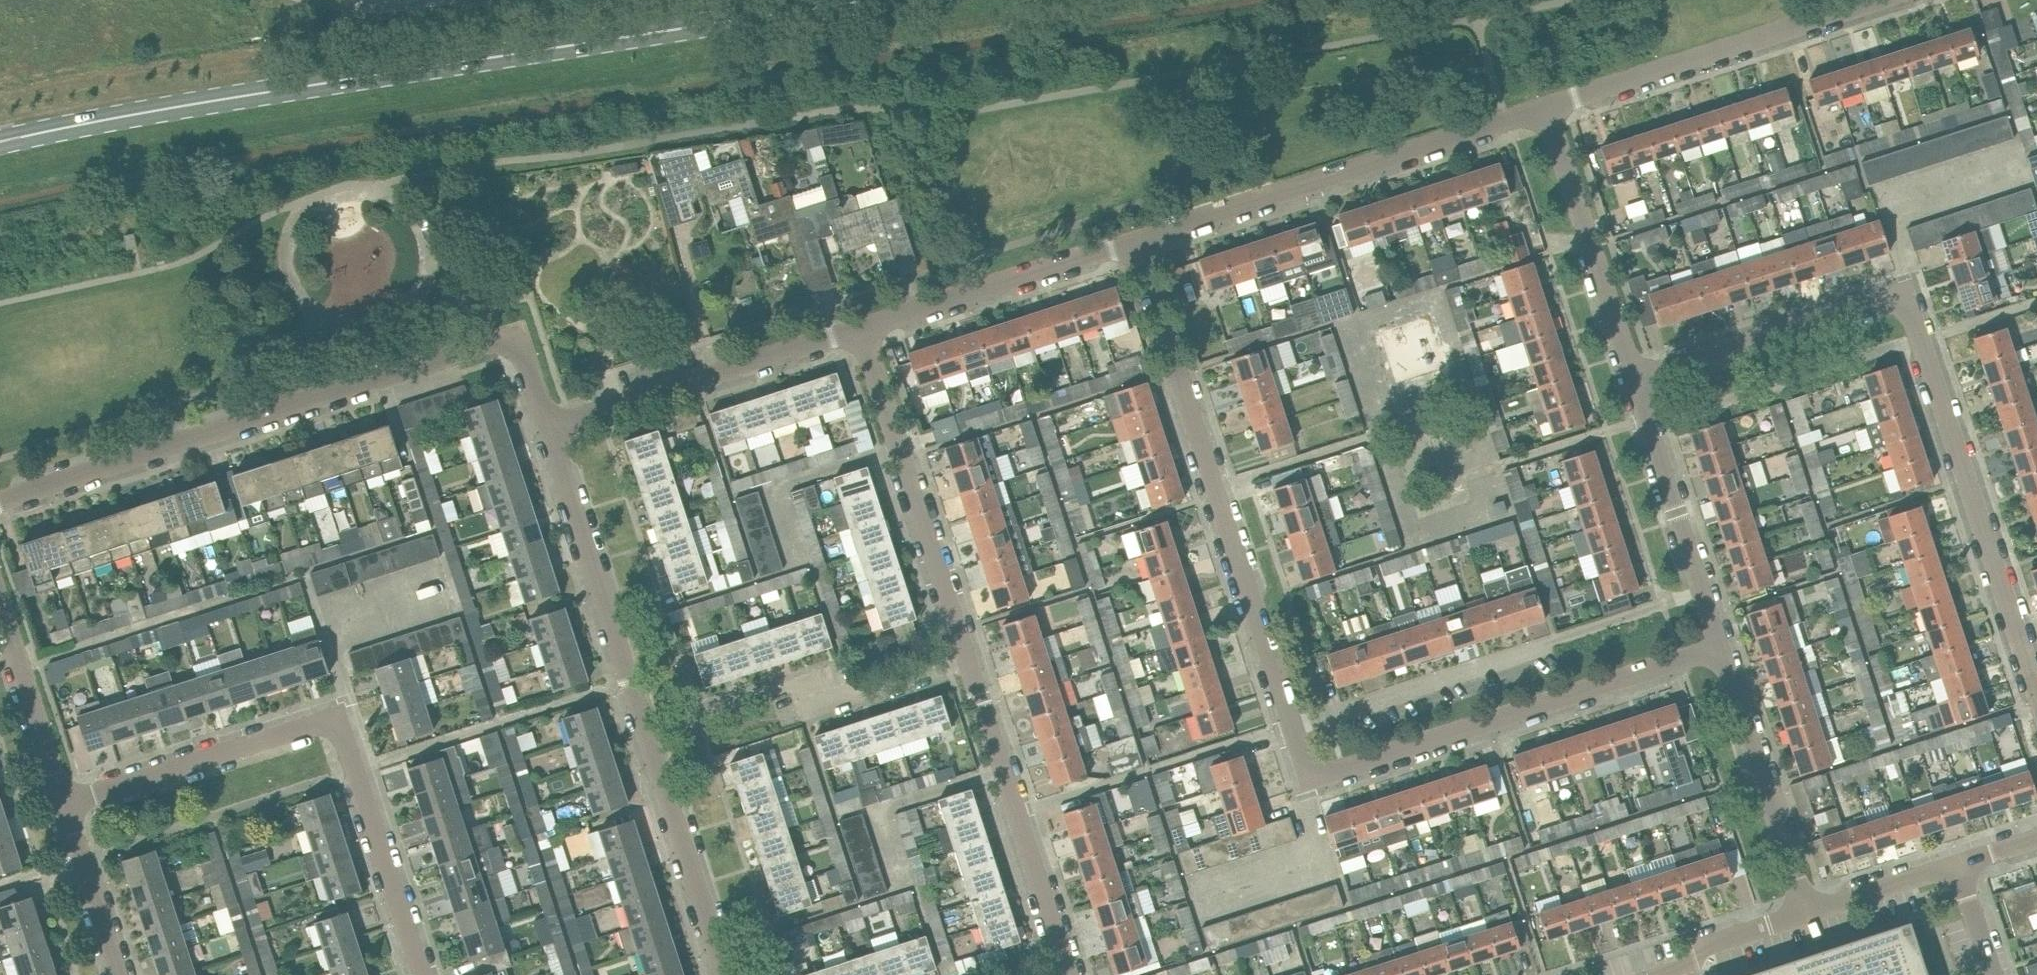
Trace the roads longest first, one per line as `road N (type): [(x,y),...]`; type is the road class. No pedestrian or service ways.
road 1 (primary): [(864,0),(165,108),(0,141)]
road 2 (residential): [(0,502),(491,343),(532,362),(554,429)]
road 3 (unclassified): [(422,974),(346,739),(333,724),(311,724),(67,802)]
road 4 (residential): [(1294,723),(1138,242)]
road 5 (unclassified): [(1294,723),(1308,772),(1334,771),(1720,644)]
road 6 (unclassified): [(1138,242),(1540,108)]
road 7 (residential): [(2036,691),(1907,291)]
road 8 (unclassified): [(1540,108),(1882,0)]
road 9 (unclassified): [(968,659),(862,331)]
road 10 (unclassified): [(648,736),(796,686),(867,692),(968,659)]
road 11 (unclassified): [(1072,974),(968,659)]
road 12 (residential): [(554,429),(862,331)]
road 13 (residential): [(648,736),(554,429)]
road 14 (unclassified): [(862,331),(1138,242)]
road 15 (unclassified): [(1633,378),(1907,291)]
road 16 (unclassified): [(1815,914),(1720,644)]
road 17 (unclassified): [(1633,378),(1540,108)]
road 18 (unclassified): [(1720,644),(1633,378)]
road 19 (unclassified): [(726,974),(648,736)]
road 20 (residential): [(1907,291),(1890,223),(1916,195),(2018,162)]
road 21 (residential): [(67,802),(0,600)]
road 22 (residential): [(122,974),(67,802)]
road 23 (unclassified): [(1815,914),(1703,949),(1661,974)]
road 24 (unclassified): [(1815,914),(1956,868)]

